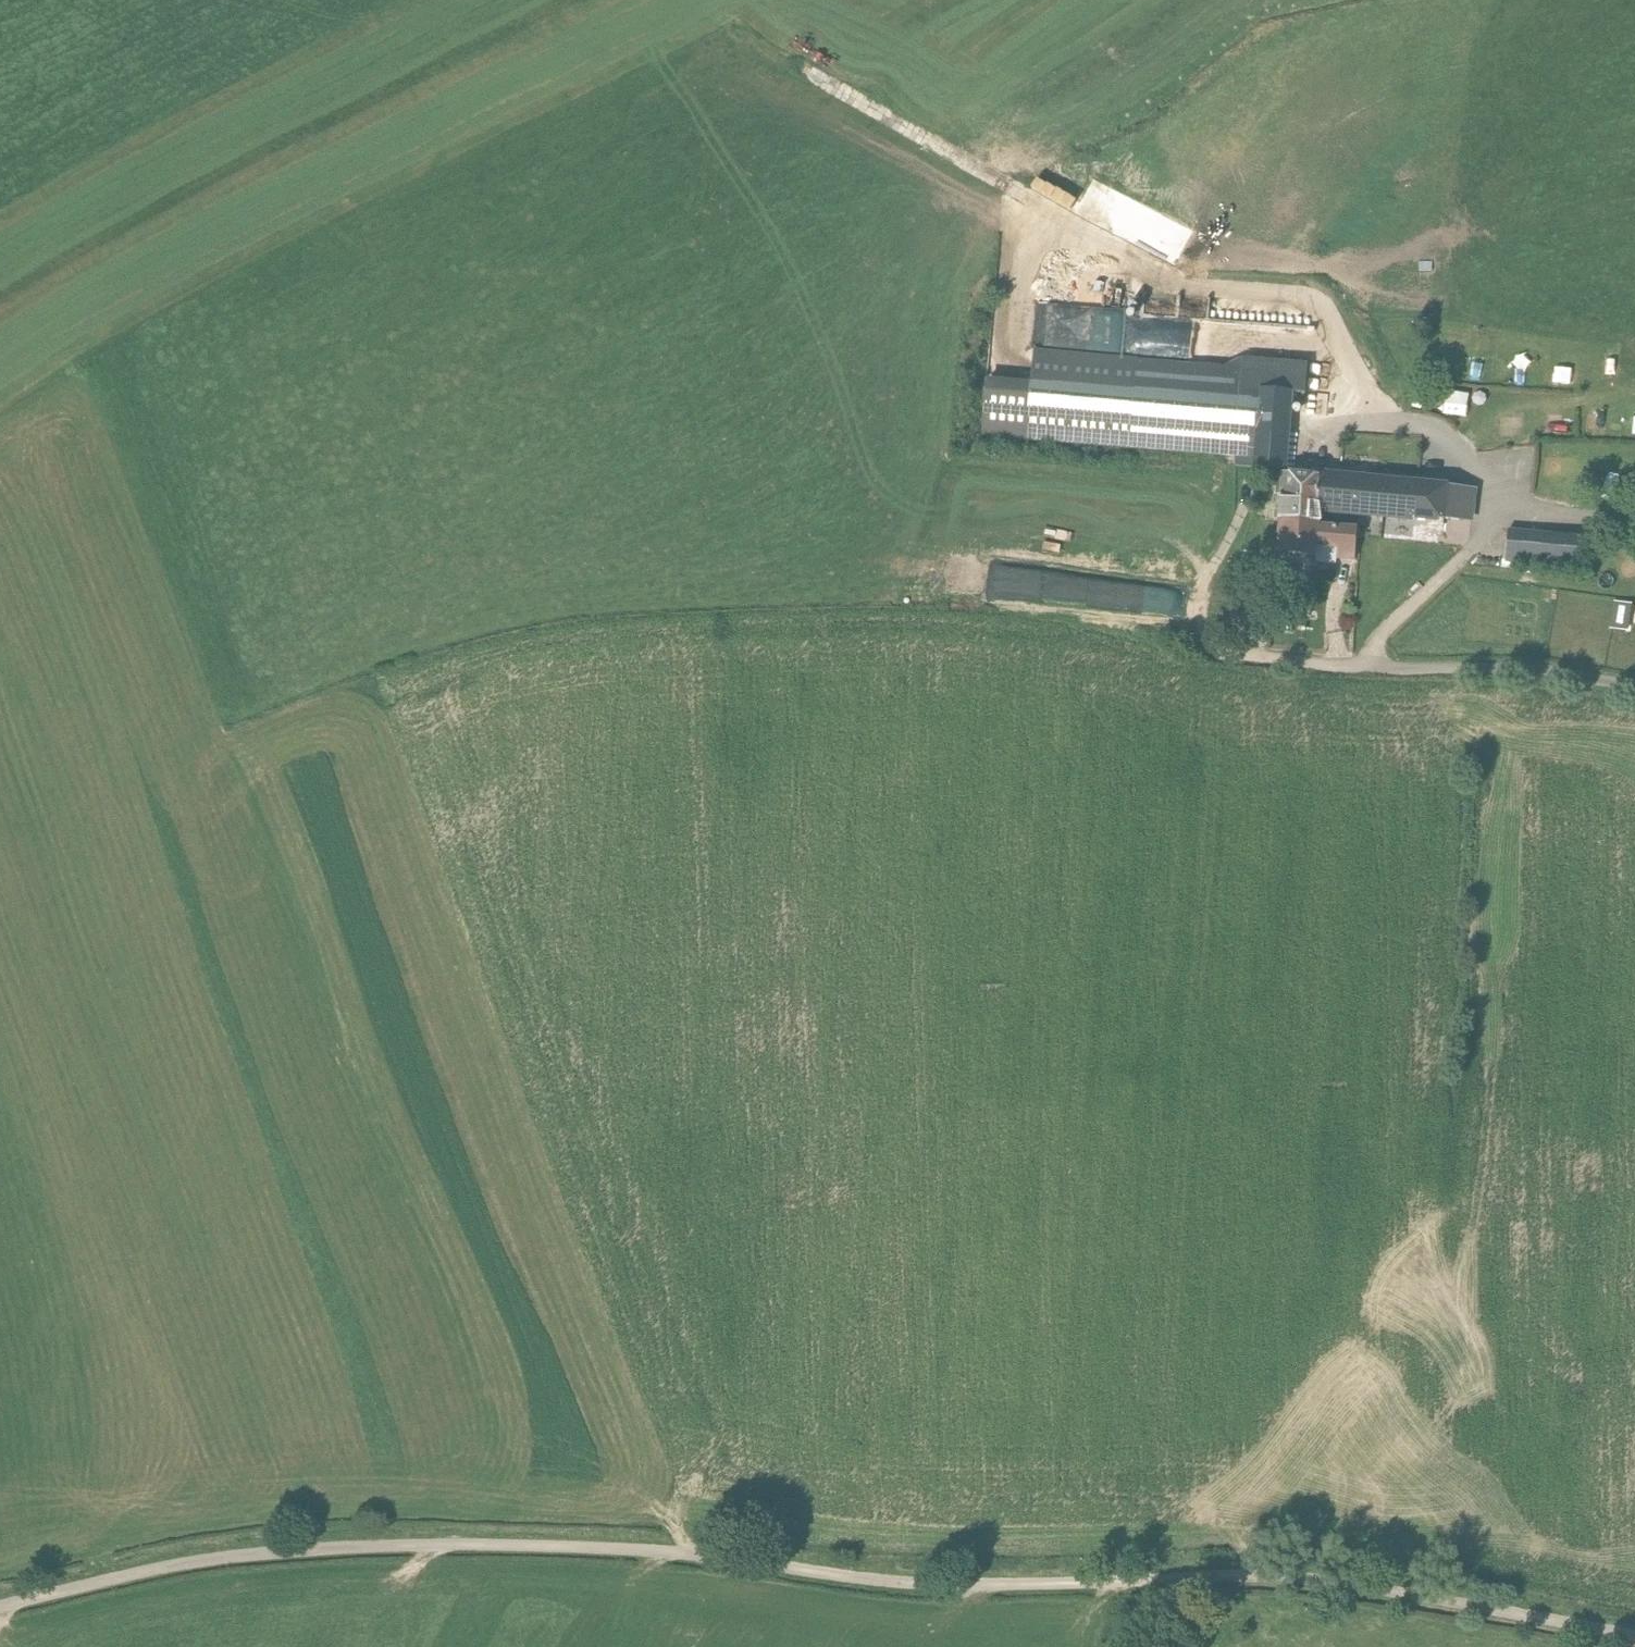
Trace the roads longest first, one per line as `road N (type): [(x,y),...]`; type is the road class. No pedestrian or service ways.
road 1 (unclassified): [(0,1606),(266,1552),(537,1546),(699,1554),(923,1583),(1288,1575),(1634,1636)]
road 2 (unclassified): [(1201,600),(1201,624),(1217,651),(1323,664),(1536,669),(1634,687)]

